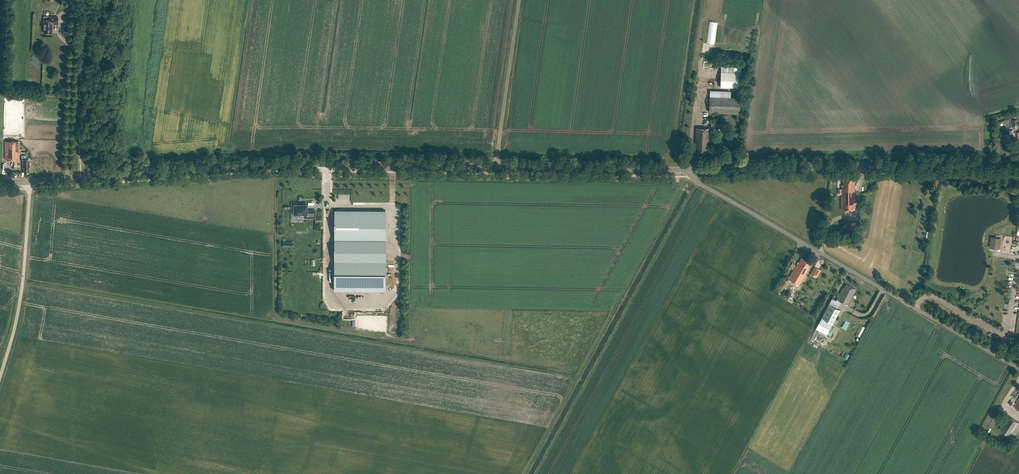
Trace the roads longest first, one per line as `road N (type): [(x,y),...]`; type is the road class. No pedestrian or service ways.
road 1 (tertiary): [(691,170),(325,163),(0,182)]
road 2 (unclassified): [(1018,369),(699,183),(691,170)]
road 3 (tertiary): [(691,170),(1018,164)]
road 4 (track): [(0,375),(23,288),(29,189)]
road 5 (track): [(499,166),(523,0)]

